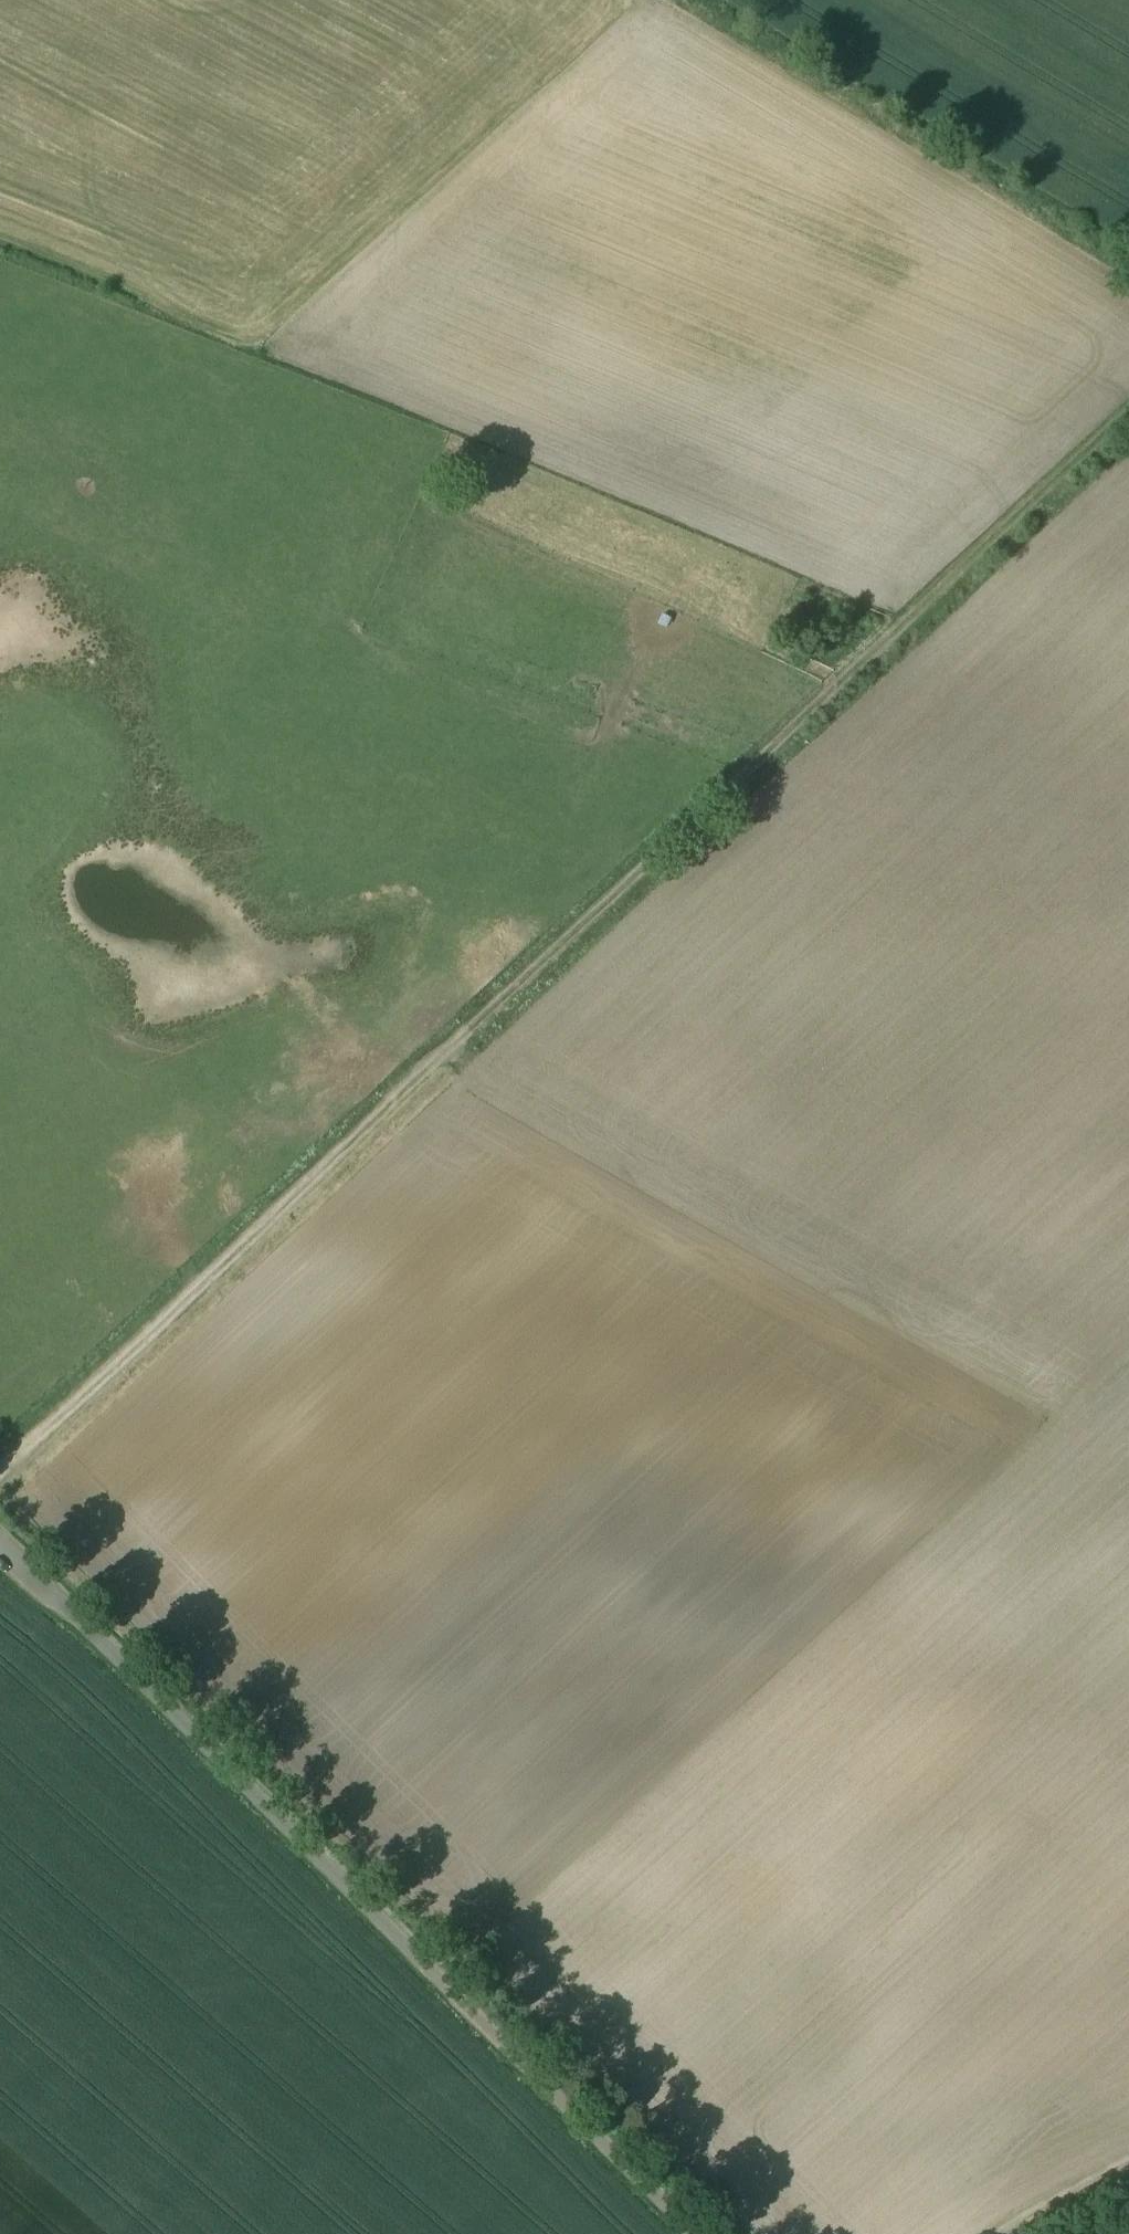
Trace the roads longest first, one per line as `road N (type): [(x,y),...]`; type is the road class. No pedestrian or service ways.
road 1 (unclassified): [(690,2233),(0,1561)]

